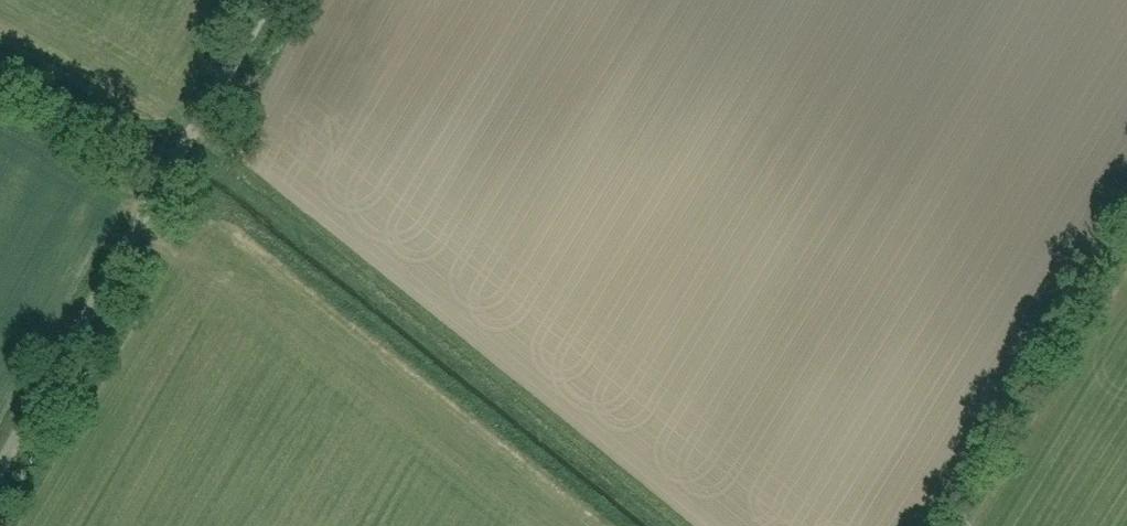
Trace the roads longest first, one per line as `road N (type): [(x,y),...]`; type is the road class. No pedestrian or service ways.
road 1 (unclassified): [(0,480),(274,0)]

